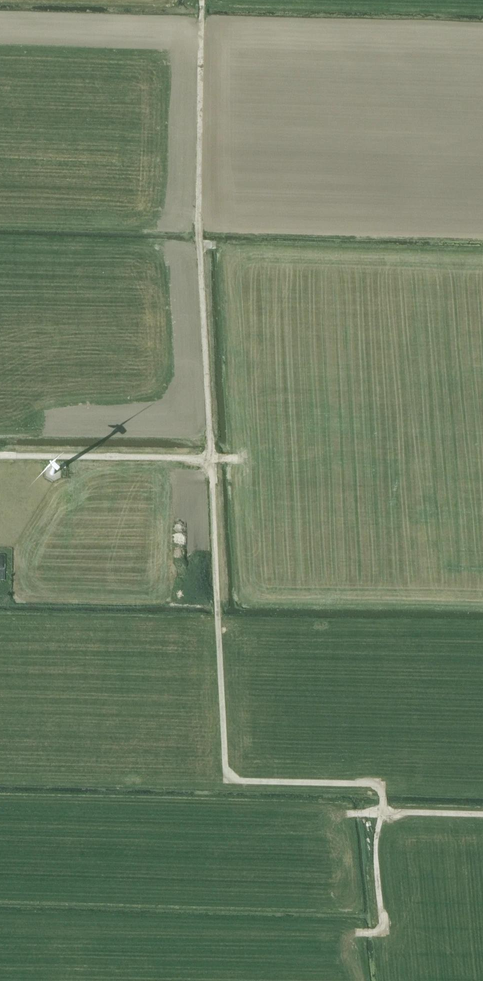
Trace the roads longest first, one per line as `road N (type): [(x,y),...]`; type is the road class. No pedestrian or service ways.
road 1 (track): [(202,0),(198,242),(226,781),(380,784),(375,848),(382,932),(357,932)]
road 2 (track): [(0,456),(238,459)]
road 3 (track): [(482,814),(347,814)]

